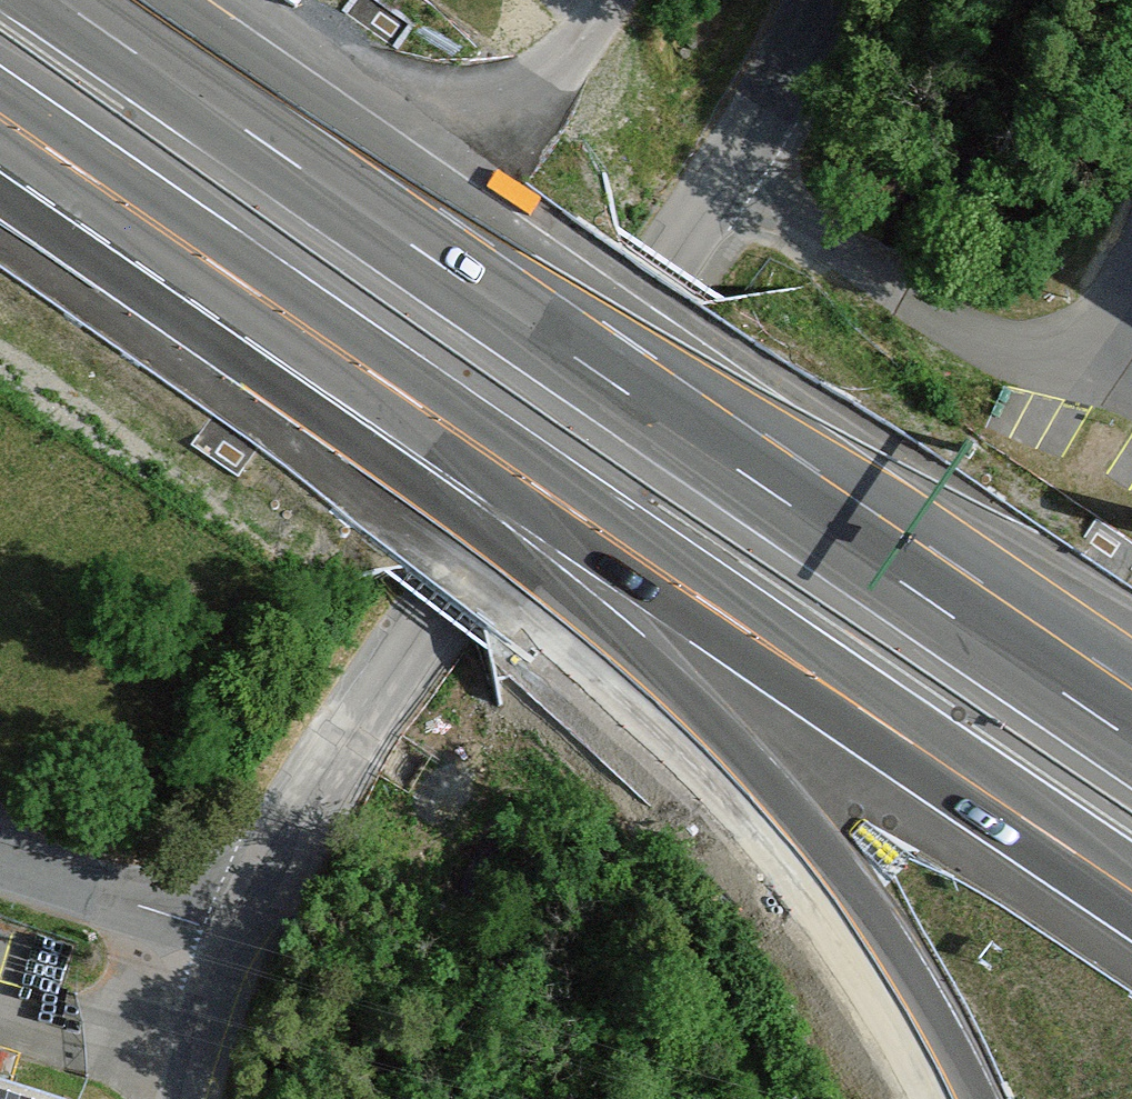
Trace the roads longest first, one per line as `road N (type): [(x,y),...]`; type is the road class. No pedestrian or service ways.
road 1 (motorway): [(0,123),(1131,907)]
road 2 (motorway): [(0,164),(644,683),(842,899),(894,973),(964,1098)]
road 3 (unclassified): [(801,0),(718,192),(310,798),(229,941)]
road 4 (motorway): [(679,424),(67,0)]
road 5 (motorway): [(1131,732),(679,424)]
road 6 (motorway): [(1131,694),(679,424)]
road 7 (unclassified): [(229,941),(0,868)]
road 8 (unclassified): [(229,941),(189,1098)]

